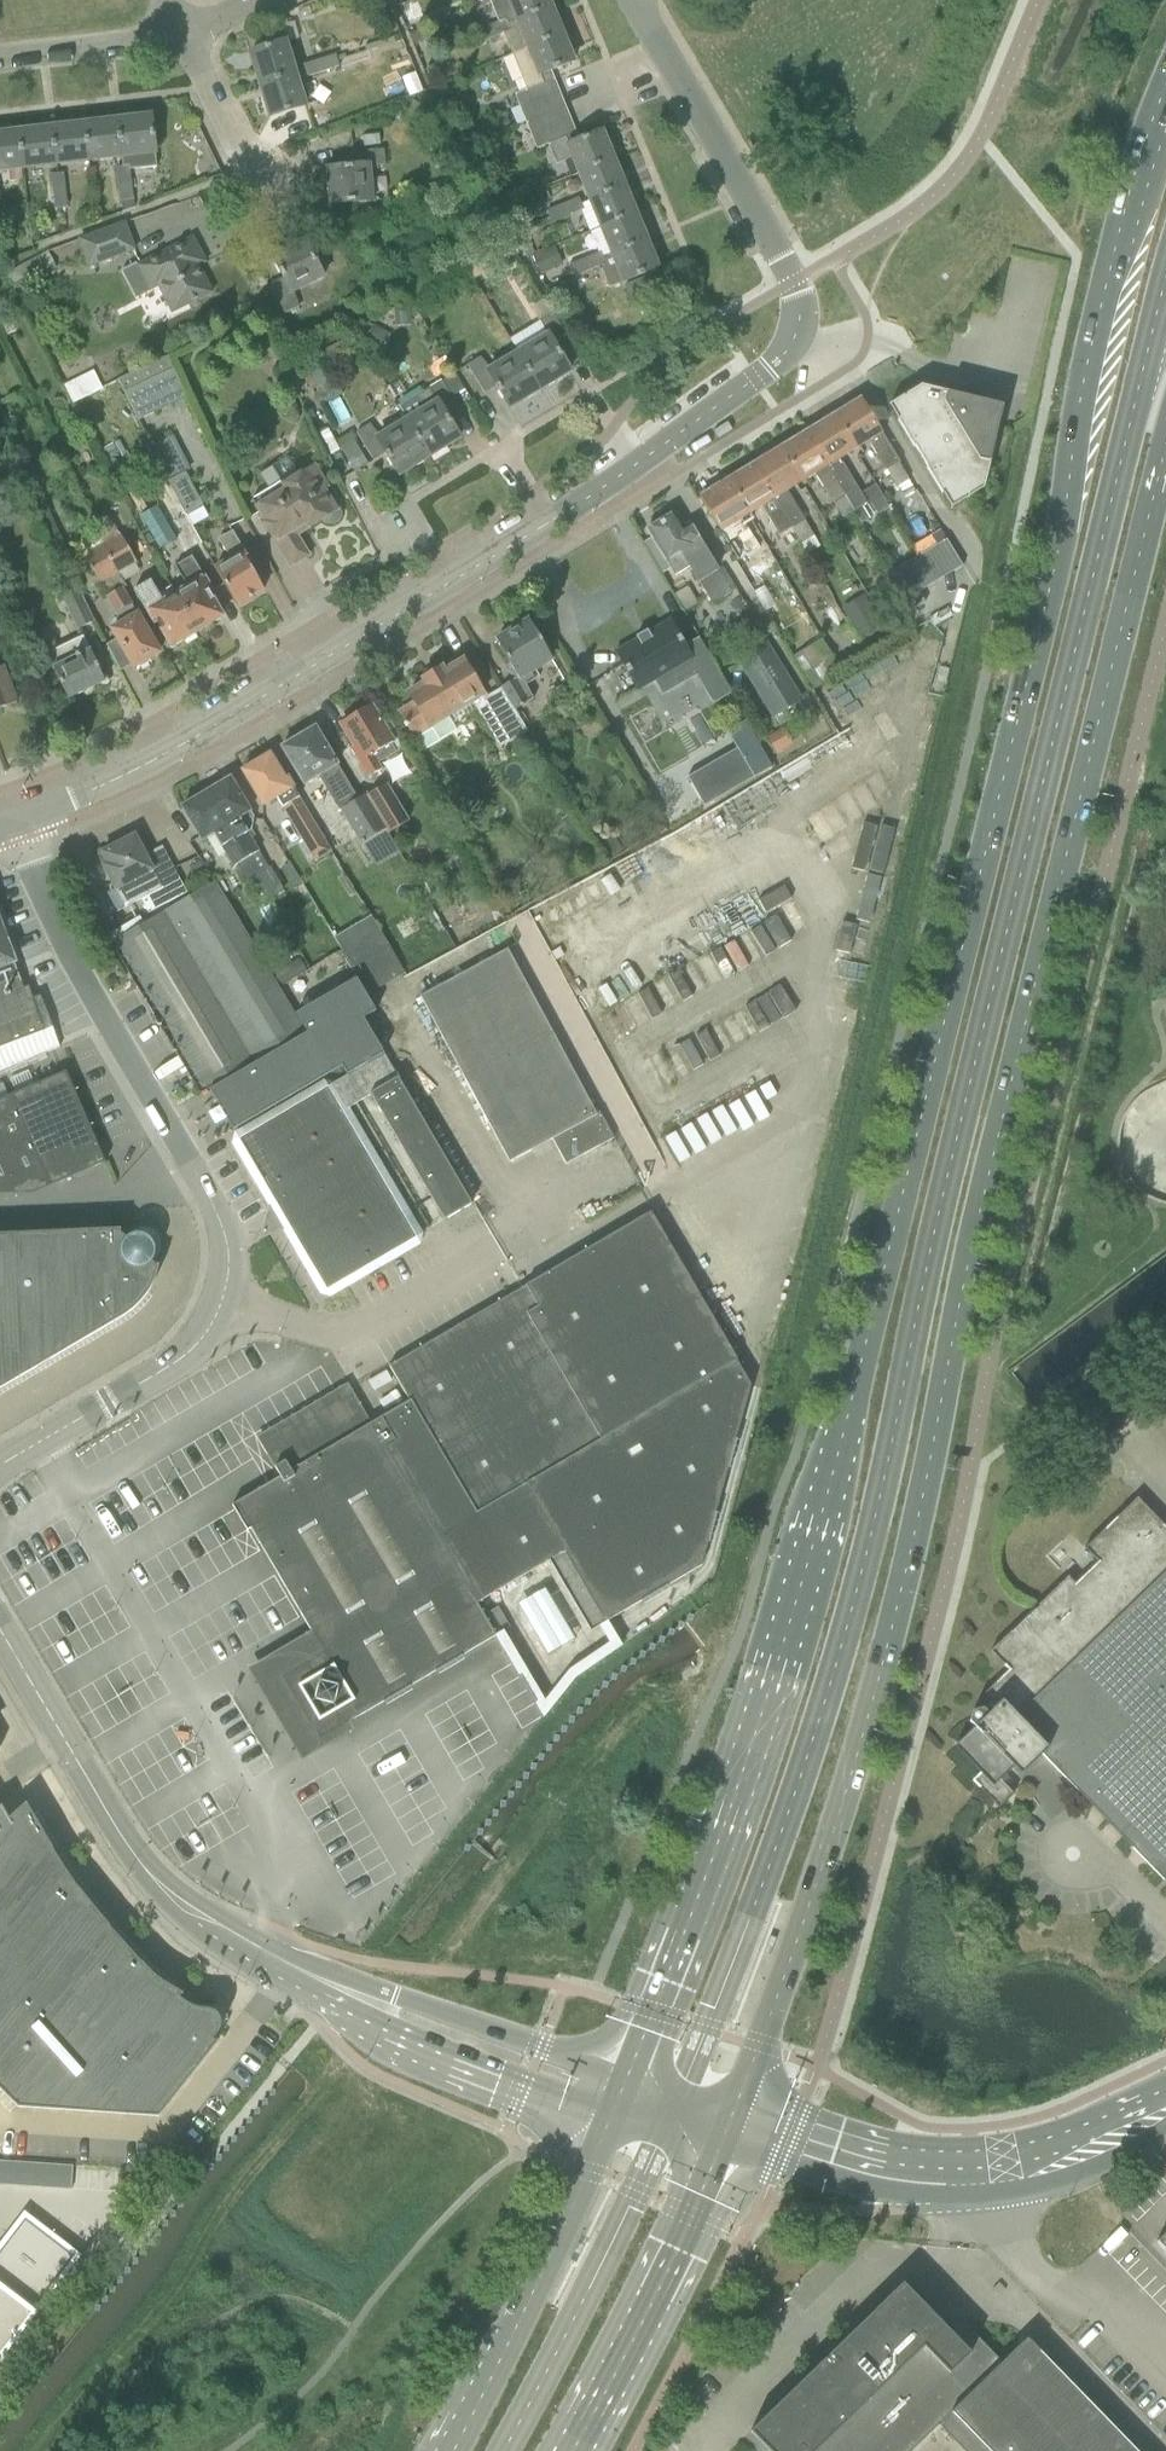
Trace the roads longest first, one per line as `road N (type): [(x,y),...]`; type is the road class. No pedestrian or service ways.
road 1 (secondary): [(1165,104),(1089,341),(1068,486),(1004,773),(848,1408),(719,1844),(631,2070)]
road 2 (secondary): [(725,2130),(866,1729),(1165,459)]
road 3 (residential): [(18,818),(184,745),(592,496),(769,369),(797,339),(795,281),(631,0)]
road 4 (unclassified): [(0,1470),(119,1402),(210,1329),(226,1301),(223,1237),(102,1019),(30,866),(18,818)]
road 5 (tertiary): [(1165,2115),(1069,2166),(965,2188),(871,2179),(725,2130)]
road 6 (secondary): [(608,2124),(458,2450)]
road 7 (secondary): [(570,2450),(675,2248),(725,2130)]
road 8 (unclassified): [(140,1870),(247,1949),(376,2004)]
road 9 (unclassified): [(140,1870),(0,1636)]
road 10 (unclassified): [(376,2004),(411,2049),(608,2124)]
road 11 (unclassified): [(631,2070),(432,2012),(376,2004)]
road 12 (residential): [(0,54),(188,32)]
road 13 (residential): [(266,199),(188,32)]

